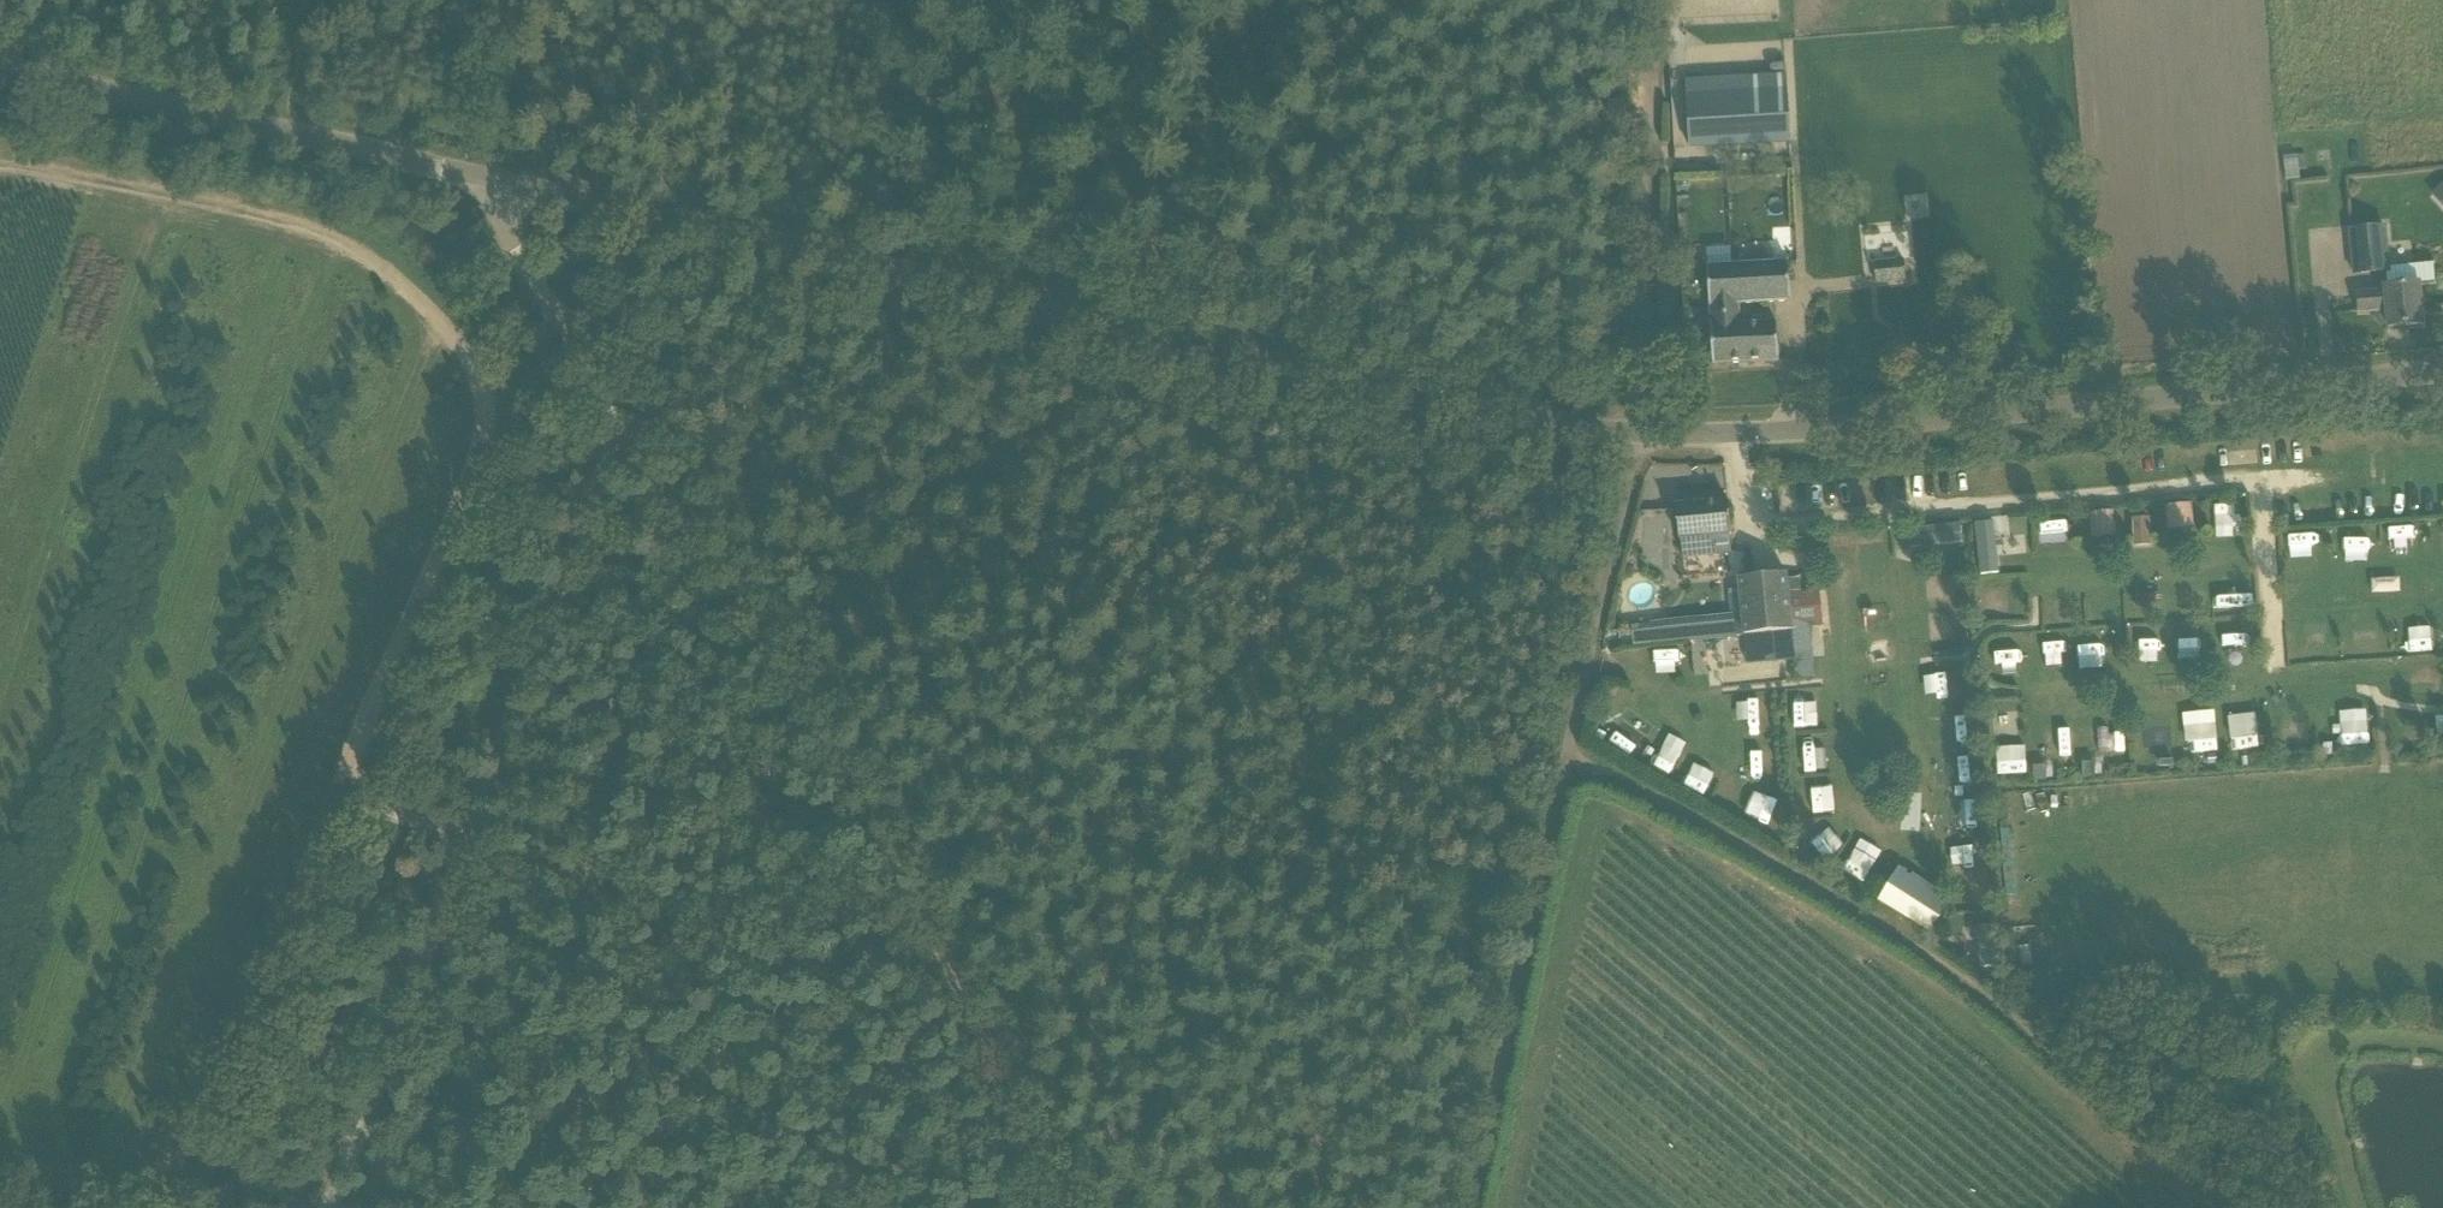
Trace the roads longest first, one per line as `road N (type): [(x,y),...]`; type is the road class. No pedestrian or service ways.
road 1 (unclassified): [(1199,345),(1552,425),(1740,444),(2442,381)]
road 2 (track): [(1654,0),(1640,436),(1483,1207)]
road 3 (unclassified): [(327,1207),(615,413),(479,178)]
road 4 (track): [(1070,1202),(968,972),(615,413)]
road 5 (track): [(2225,1207),(2059,1060),(1798,882),(1580,751)]
road 6 (unclassified): [(1199,345),(479,178)]
road 7 (unclassified): [(479,178),(0,69)]

